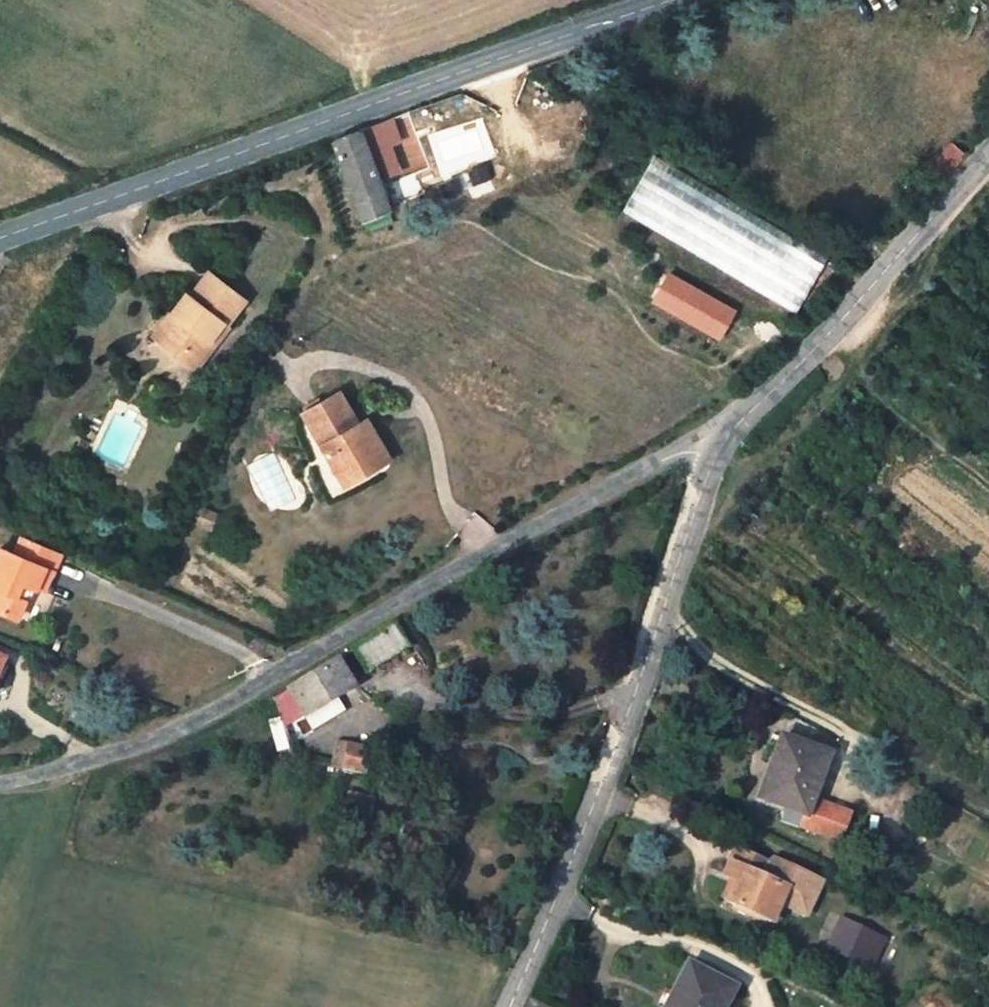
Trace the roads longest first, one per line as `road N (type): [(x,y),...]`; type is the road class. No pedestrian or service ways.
road 1 (unclassified): [(0,782),(92,760),(271,682),(502,542),(719,439)]
road 2 (tertiary): [(685,0),(0,241)]
road 3 (unclassified): [(508,1006),(554,905),(719,439)]
road 4 (unclassified): [(719,439),(824,340),(988,152)]

